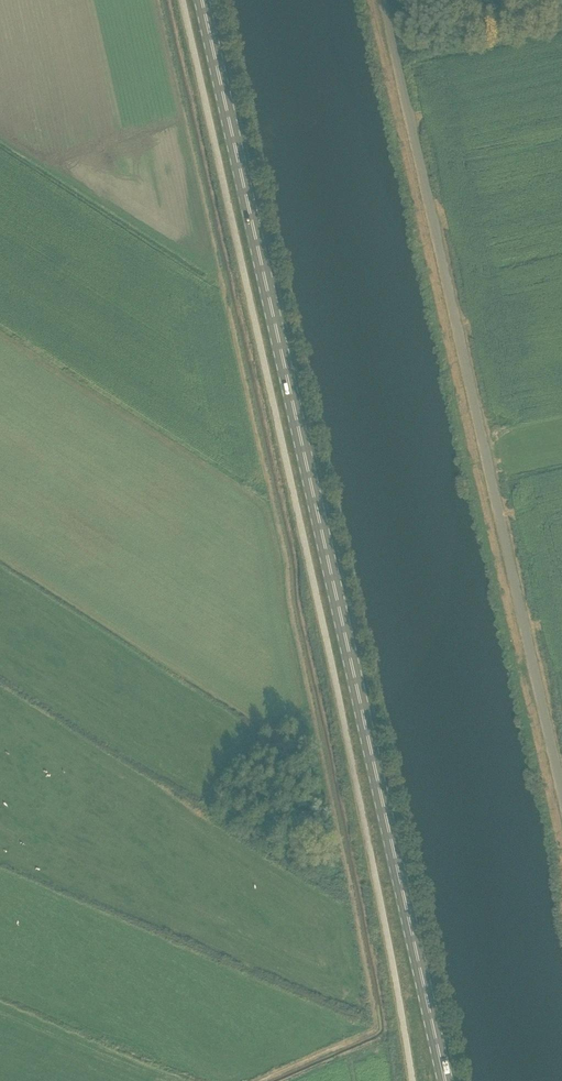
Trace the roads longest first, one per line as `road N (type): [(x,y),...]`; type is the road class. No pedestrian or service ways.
road 1 (secondary): [(445,1080),(202,0)]
road 2 (unclassified): [(561,794),(387,0)]

